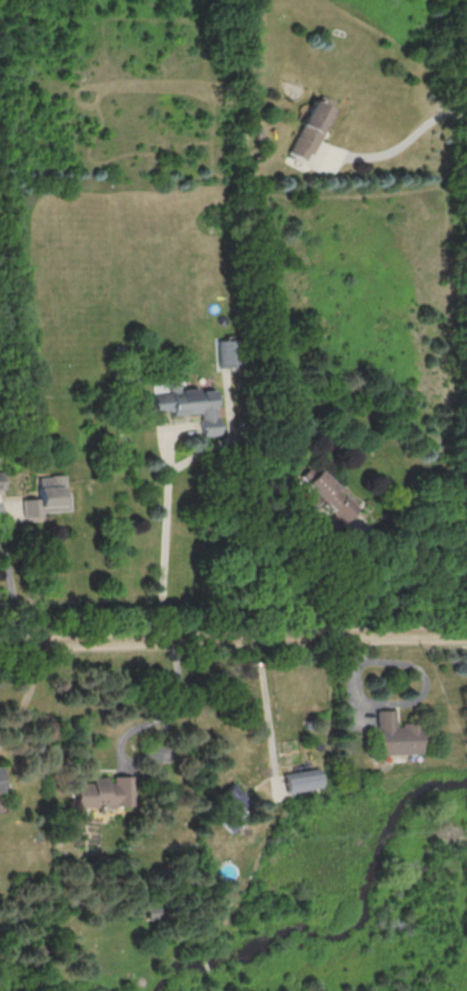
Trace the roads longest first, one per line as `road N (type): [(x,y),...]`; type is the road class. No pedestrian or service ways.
road 1 (residential): [(466,636),(0,649)]

